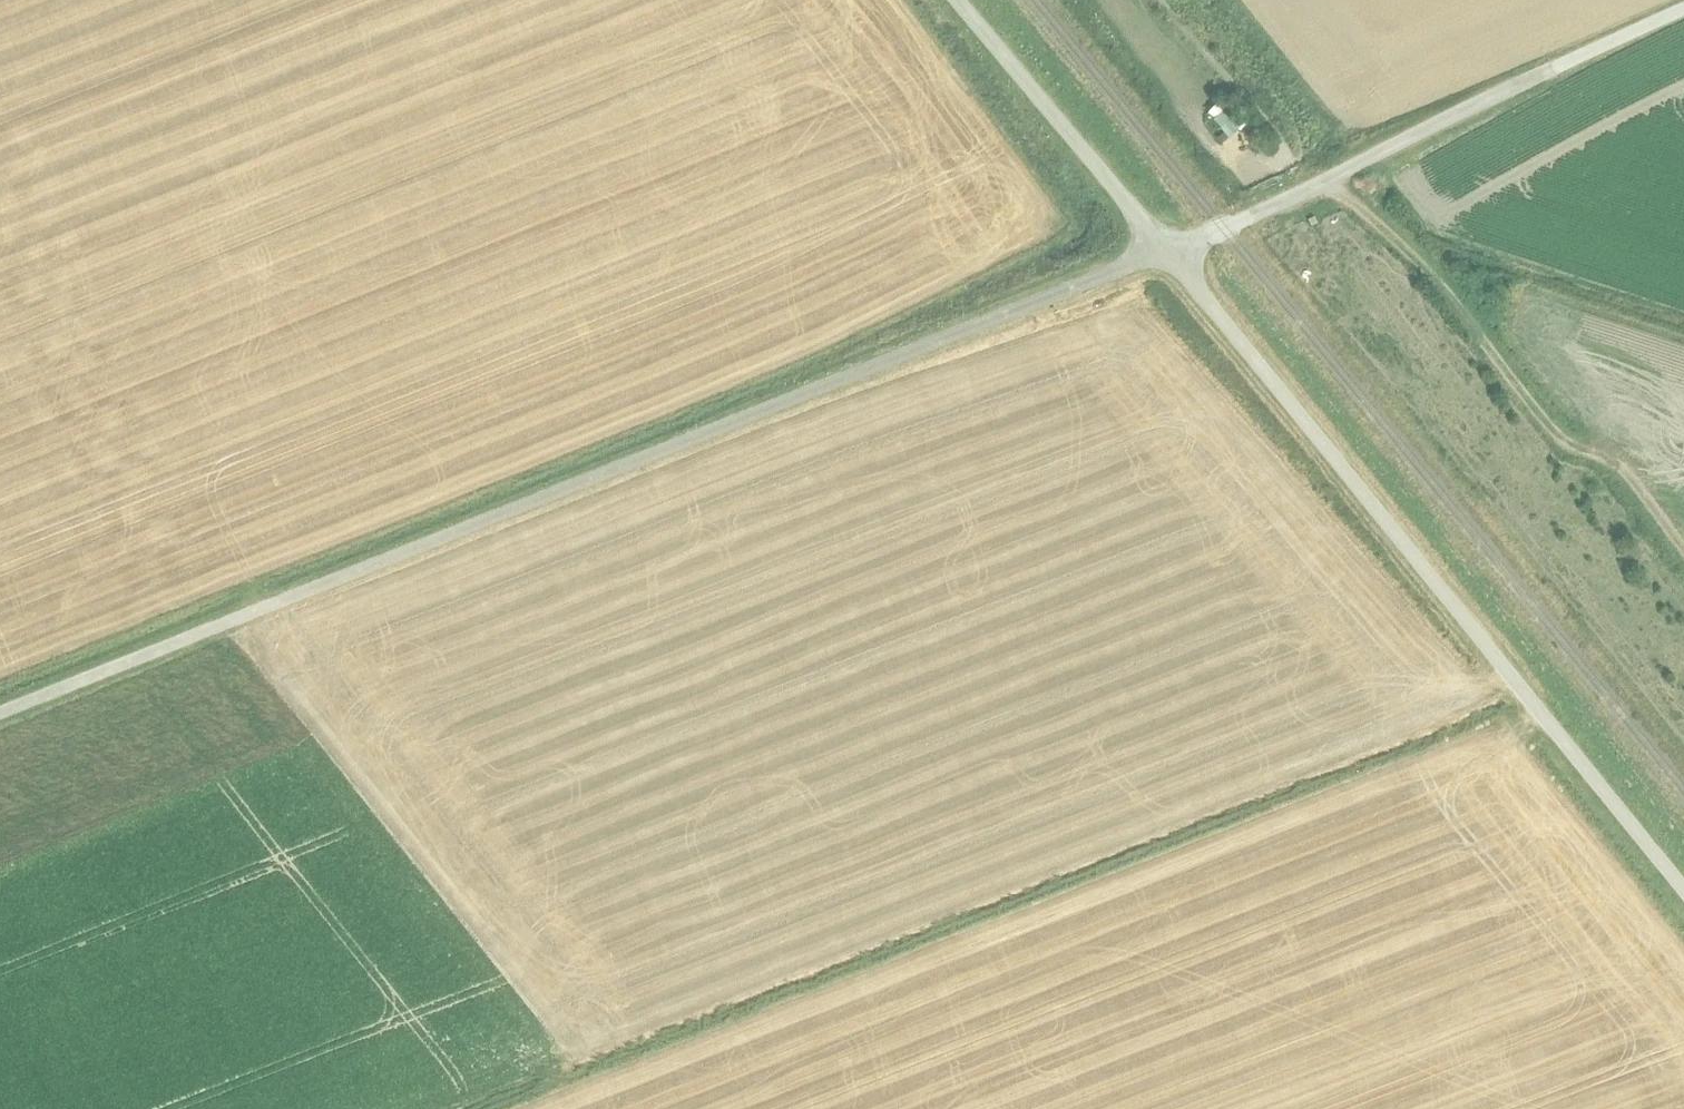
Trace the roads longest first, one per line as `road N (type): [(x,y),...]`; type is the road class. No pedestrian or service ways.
road 1 (unclassified): [(0,718),(1165,253)]
road 2 (unclassified): [(1683,888),(1184,266),(1165,253)]
road 3 (unclassified): [(1165,253),(1683,12)]
road 4 (unclassified): [(1165,253),(954,0)]

